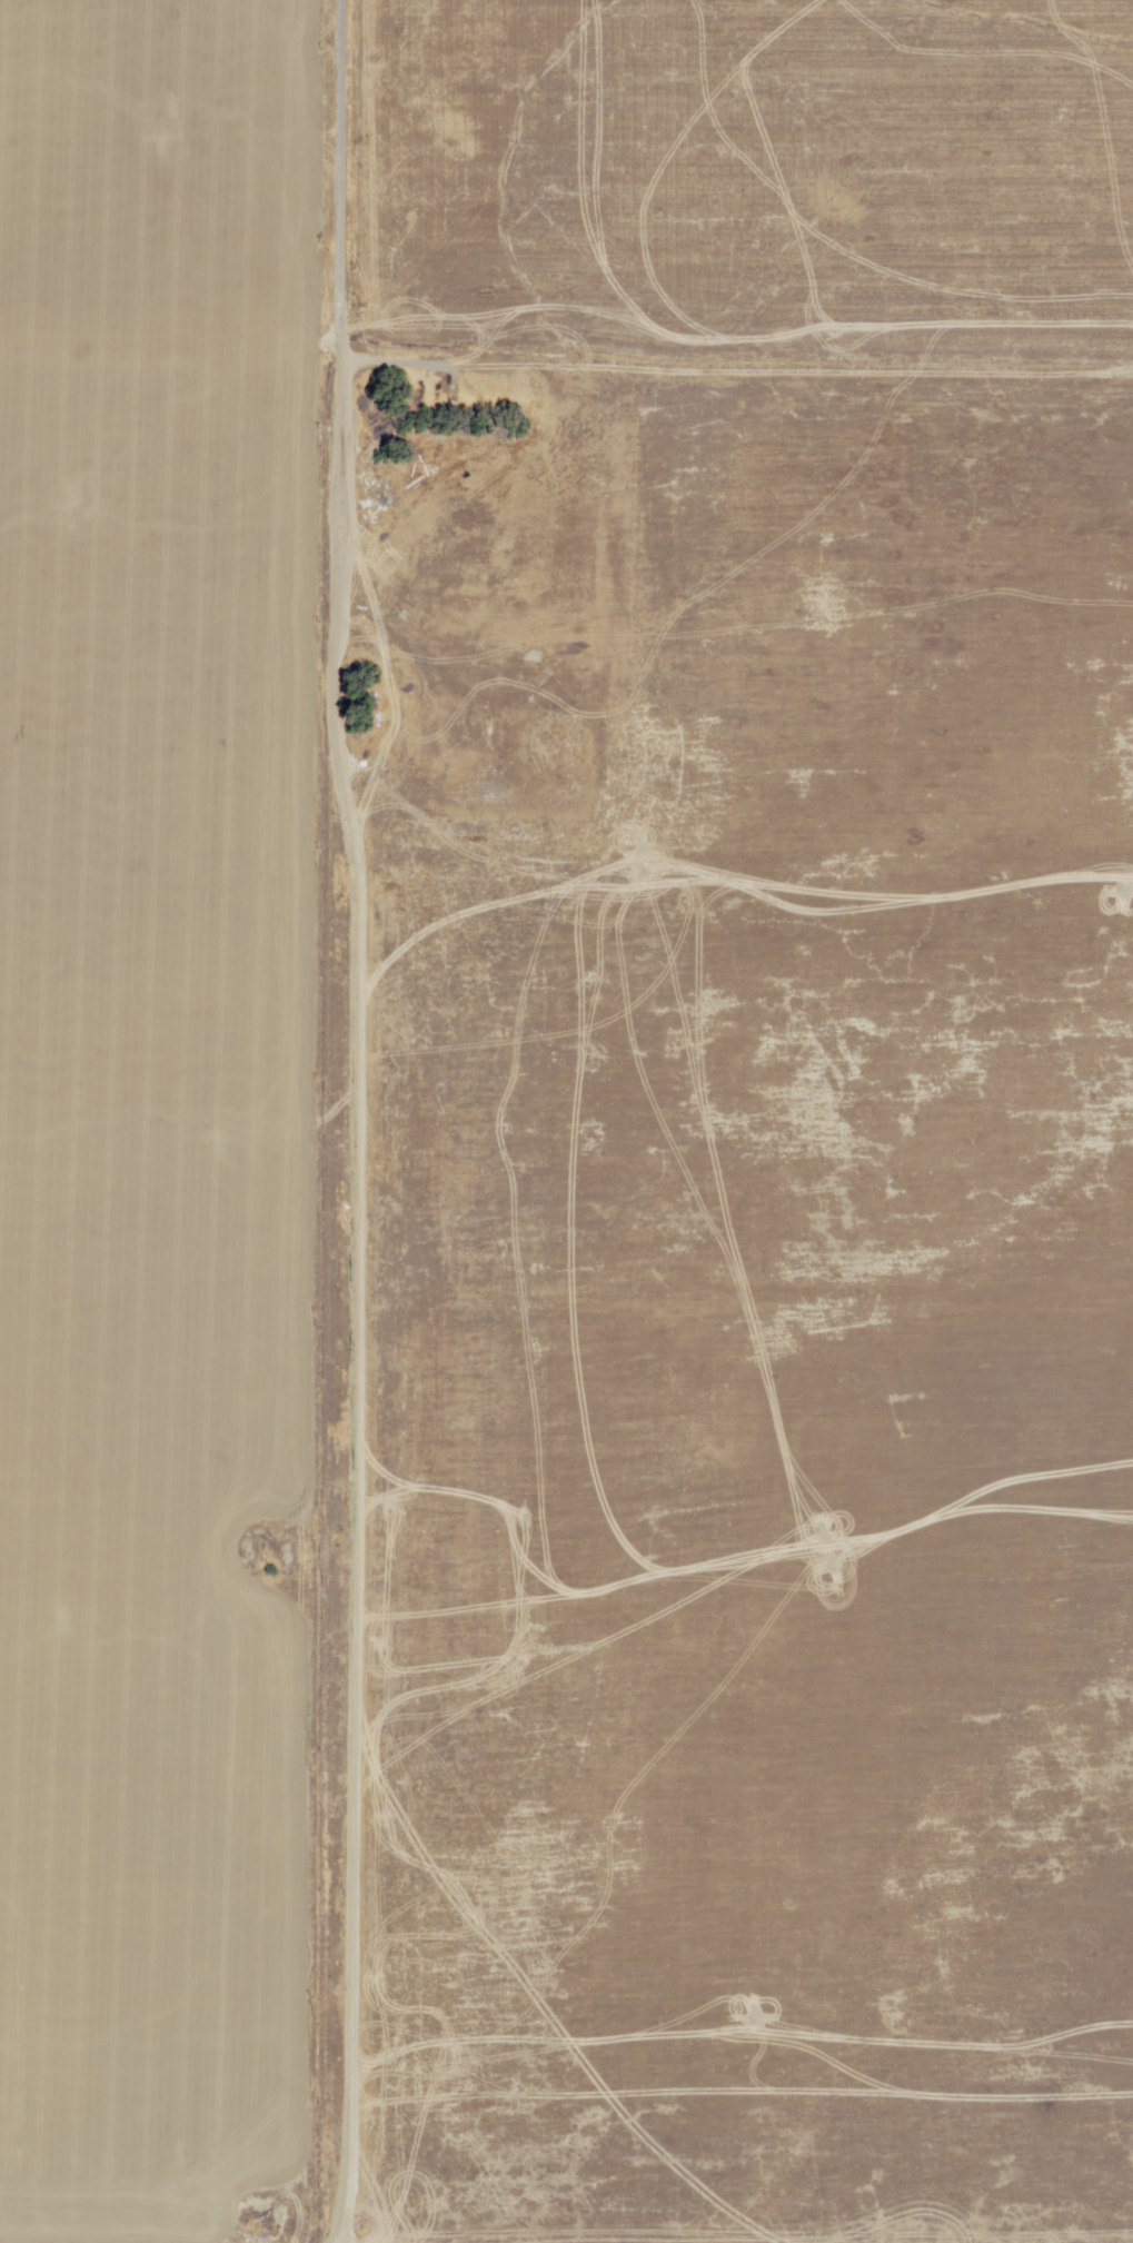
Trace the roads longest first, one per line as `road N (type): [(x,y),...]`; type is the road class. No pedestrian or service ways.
road 1 (residential): [(380,2242),(407,411),(399,0)]
road 2 (residential): [(1132,301),(0,309)]

